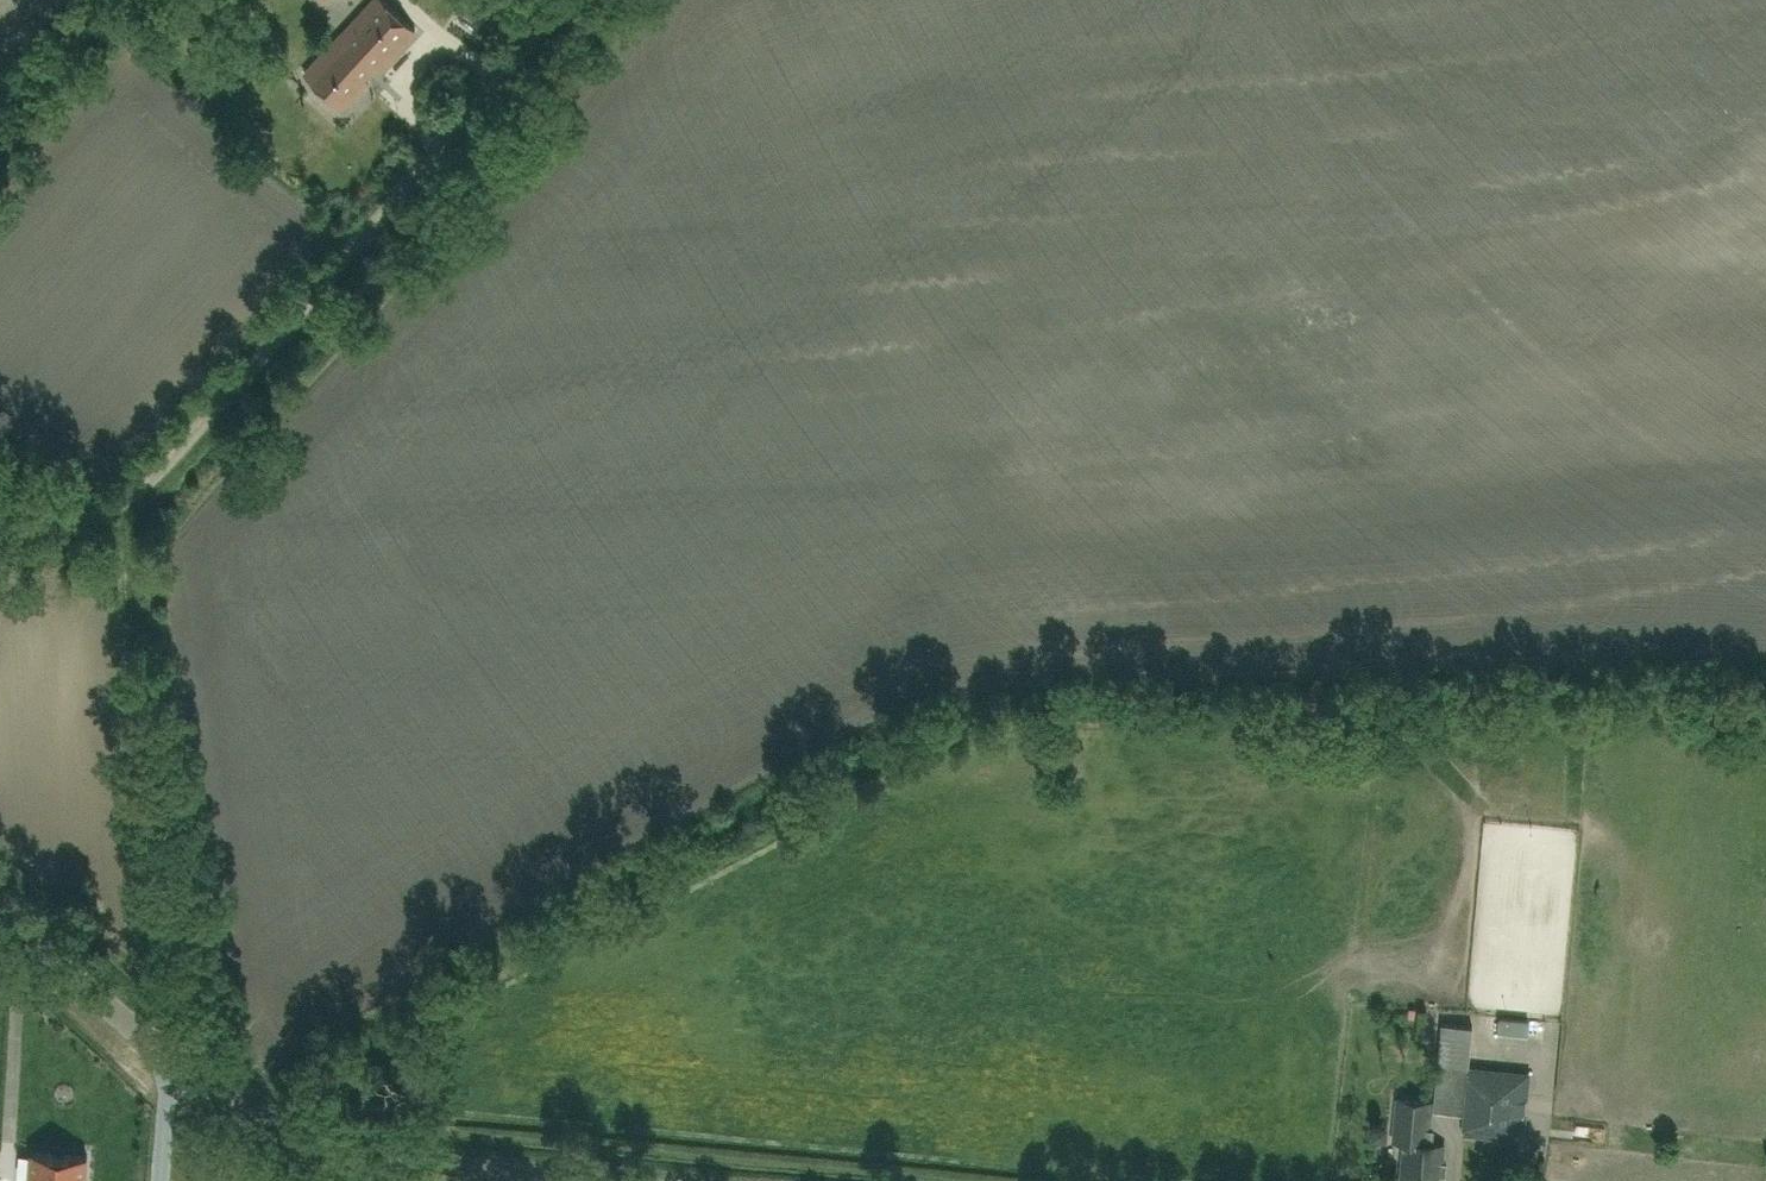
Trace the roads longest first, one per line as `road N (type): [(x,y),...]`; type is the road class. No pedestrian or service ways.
road 1 (tertiary): [(452,1180),(340,1151),(242,1110),(177,1064),(0,886)]

